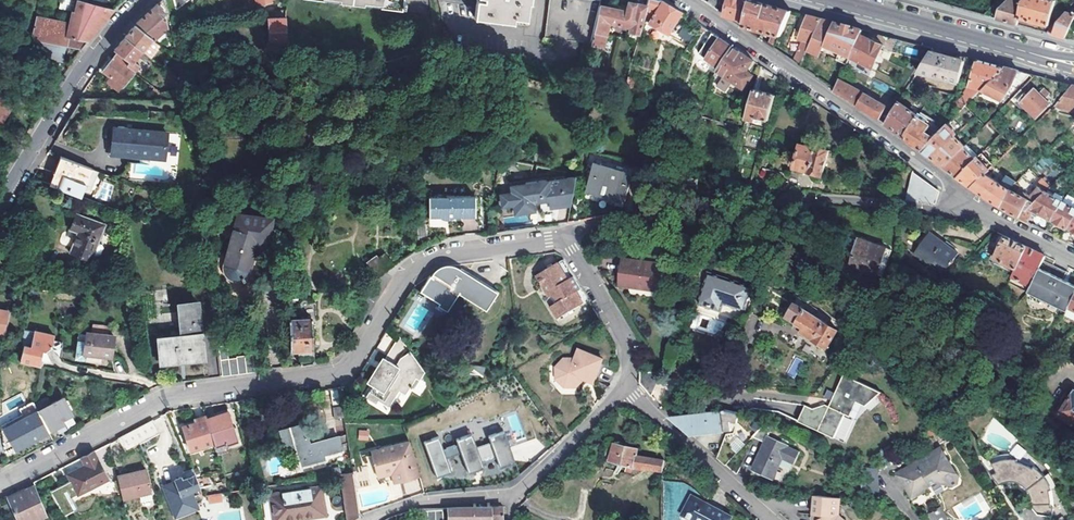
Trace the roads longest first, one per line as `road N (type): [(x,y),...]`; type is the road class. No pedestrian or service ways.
road 1 (residential): [(0,484),(168,397),(334,374),(414,270),(445,256),(565,237)]
road 2 (residential): [(973,203),(944,211),(797,199),(614,221),(565,237)]
road 3 (residential): [(973,203),(689,0)]
road 4 (residential): [(144,0),(74,82),(0,205)]
road 5 (secondary): [(830,0),(1073,64)]
road 6 (residential): [(624,385),(769,519)]
road 7 (residential): [(565,237),(625,339),(624,385)]
road 8 (residential): [(624,385),(509,494)]
road 9 (residential): [(509,494),(417,503),(372,519)]

